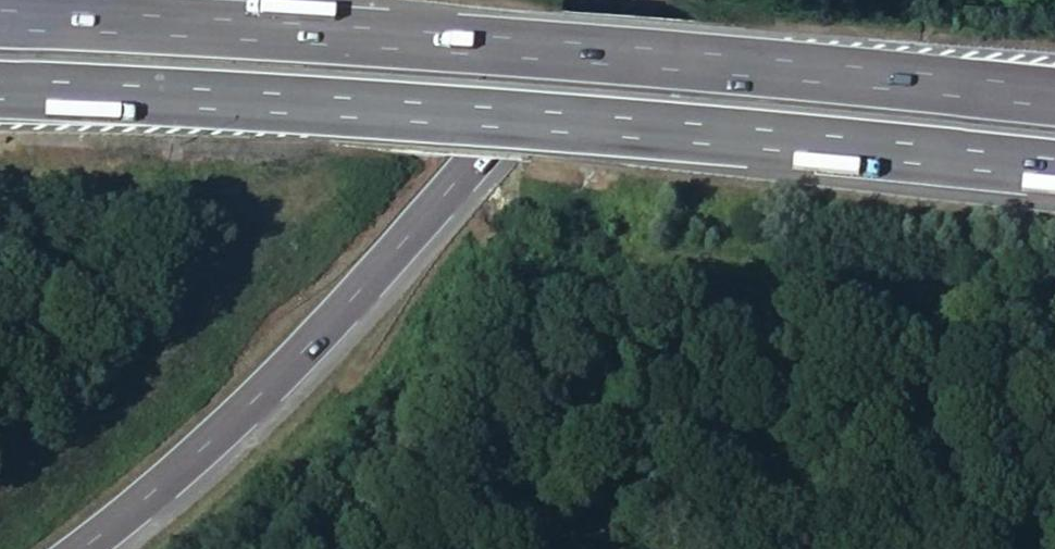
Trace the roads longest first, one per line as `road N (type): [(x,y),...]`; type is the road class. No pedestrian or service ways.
road 1 (motorway): [(1054,99),(449,48),(0,25)]
road 2 (motorway): [(0,99),(408,118),(1054,170)]
road 3 (motorway): [(67,548),(285,370),(618,0)]

